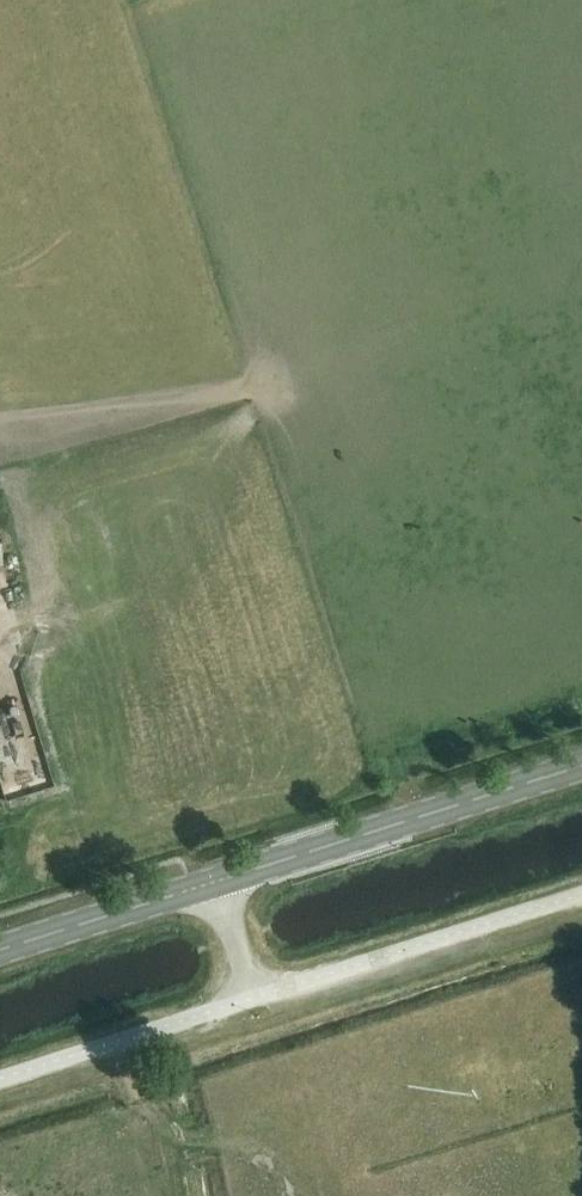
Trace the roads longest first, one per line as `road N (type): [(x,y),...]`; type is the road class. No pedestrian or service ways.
road 1 (primary): [(215,877),(581,762)]
road 2 (unclassified): [(581,894),(251,998)]
road 3 (unclassified): [(251,998),(0,1079)]
road 4 (primary): [(0,947),(215,877)]
road 5 (unclassified): [(251,998),(215,877)]

